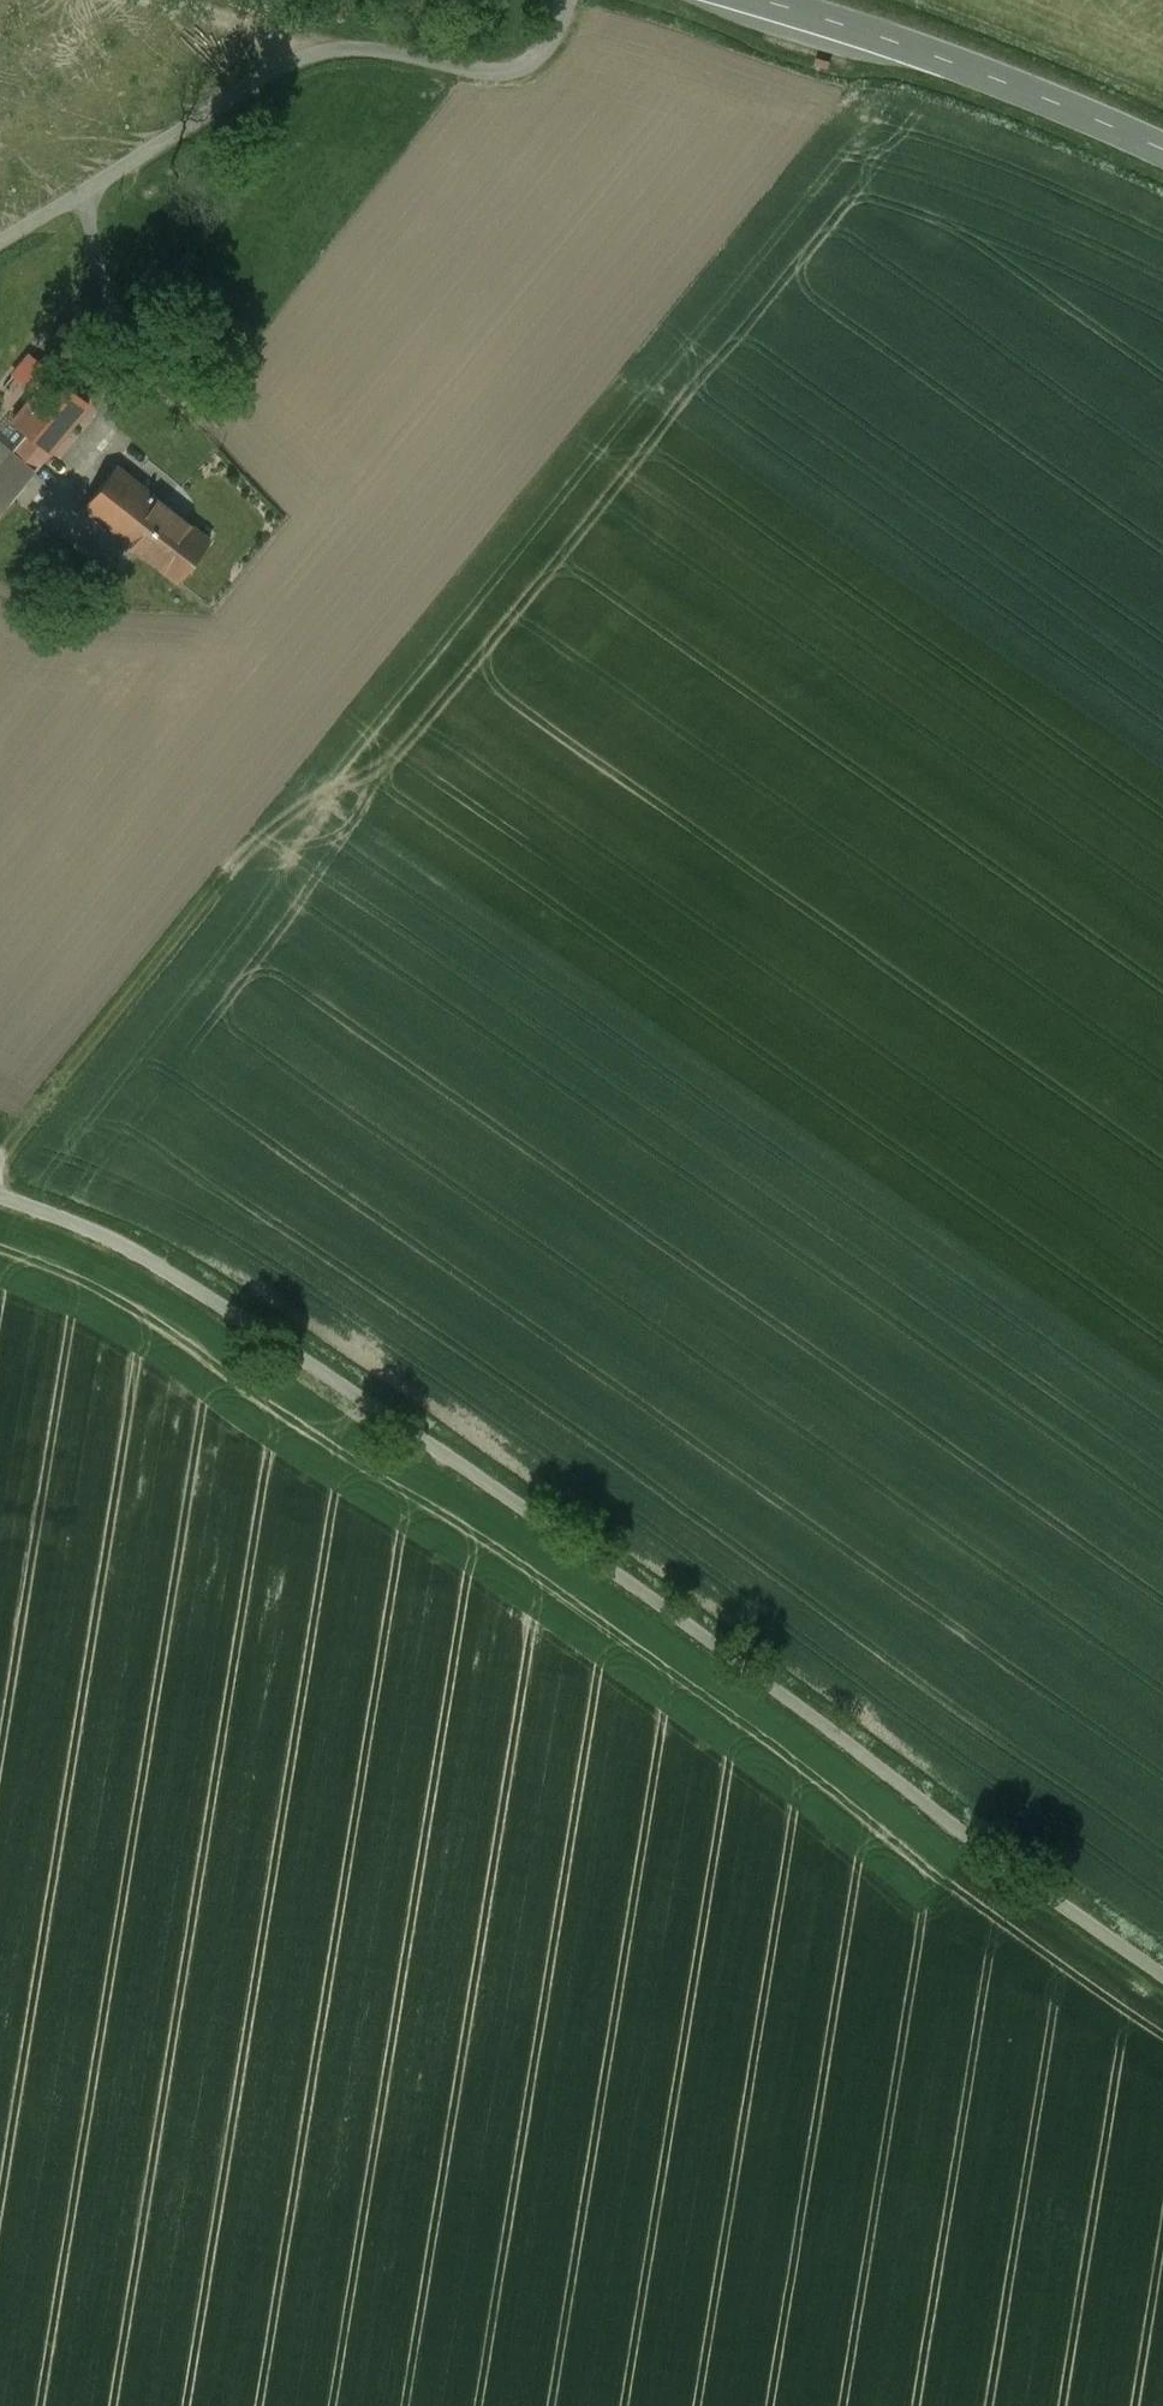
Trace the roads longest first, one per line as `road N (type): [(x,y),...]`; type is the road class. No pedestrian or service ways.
road 1 (unclassified): [(0,1196),(125,1245),(221,1303),(601,1560),(1162,1967)]
road 2 (unclassified): [(565,0),(545,50),(517,70),(490,73),(352,49),(291,64),(0,243)]
road 3 (tertiary): [(762,0),(954,63),(1162,149)]

